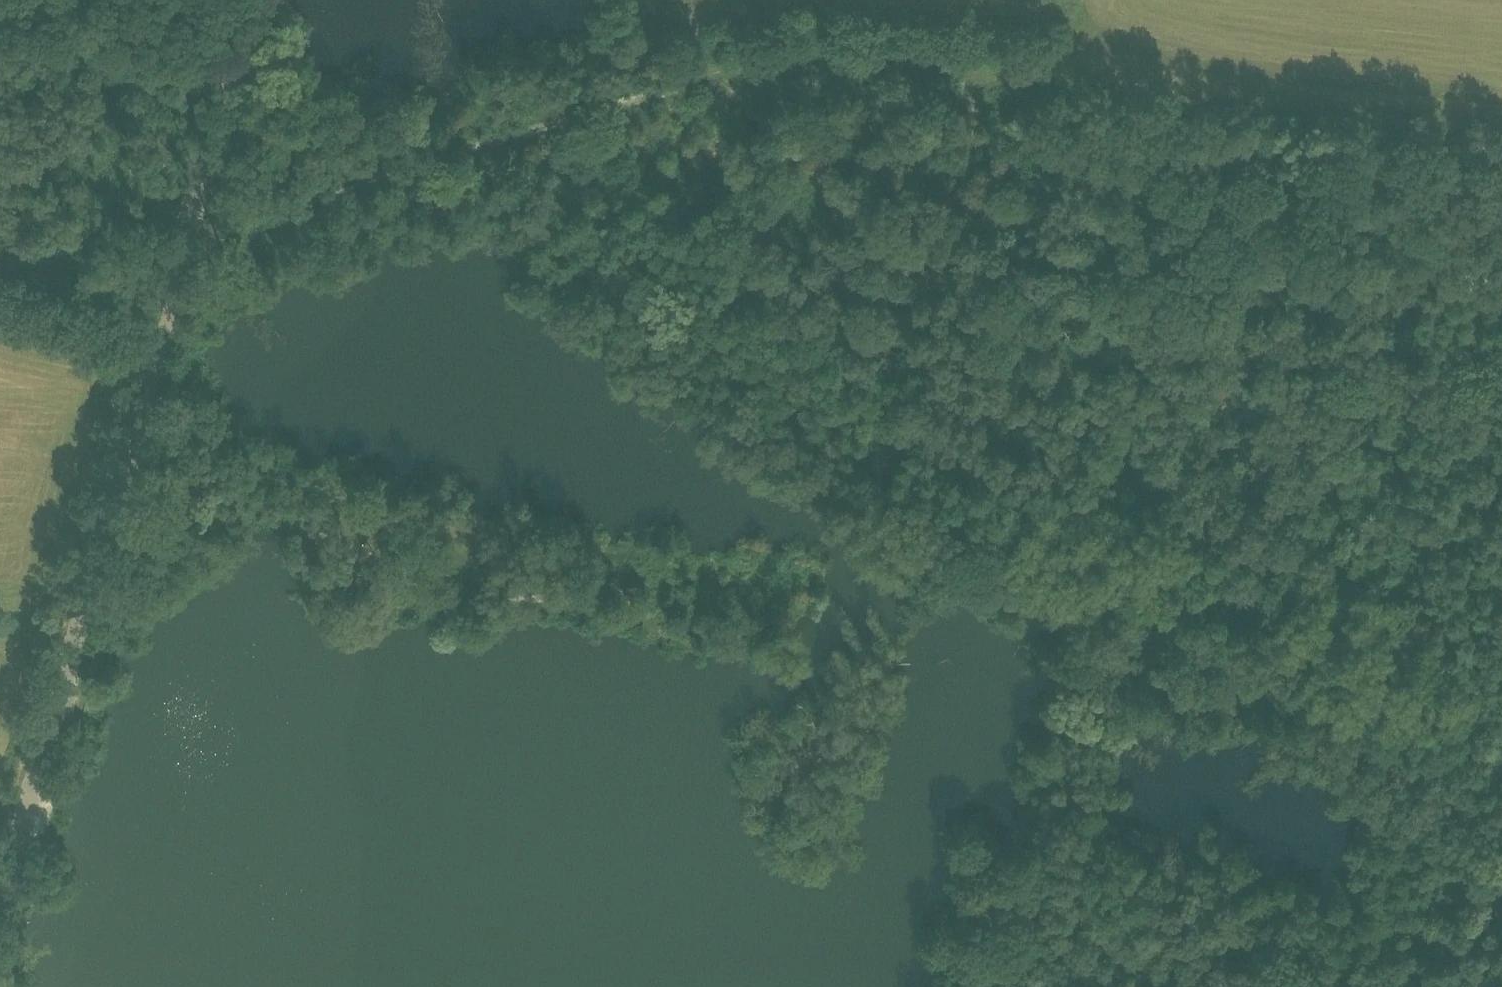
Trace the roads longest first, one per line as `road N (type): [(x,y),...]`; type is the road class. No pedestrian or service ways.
road 1 (track): [(187,245),(638,90),(745,68),(991,63),(990,87),(957,165),(914,198),(873,256),(889,302),(943,330),(983,439),(1025,432),(1039,414),(1206,364),(1237,350),(1270,312),(1346,292),(1367,267),(1392,276),(1491,241),(1492,224),(1447,188),(1501,162)]
road 2 (unclassified): [(0,868),(152,369),(253,0)]
road 3 (track): [(1447,188),(1192,271),(1075,217),(998,162),(1006,120),(990,87)]
road 4 (track): [(1270,312),(1333,344),(1414,359),(1473,348),(1501,356)]

